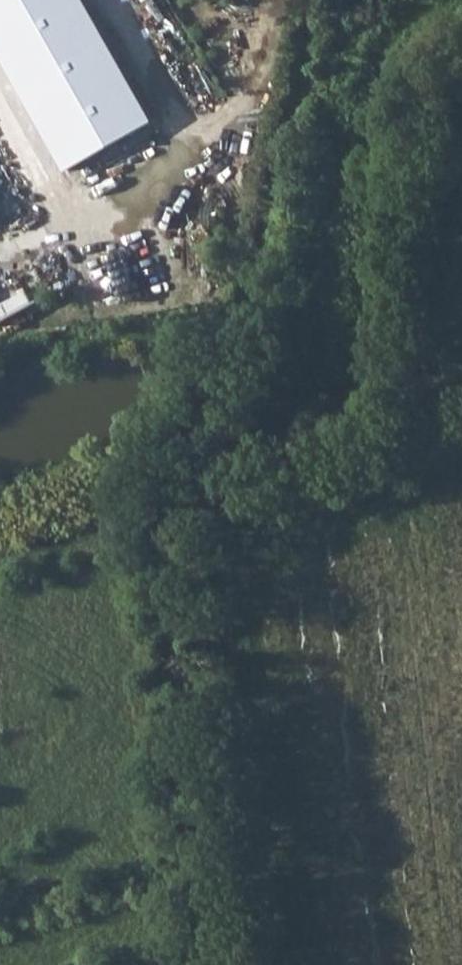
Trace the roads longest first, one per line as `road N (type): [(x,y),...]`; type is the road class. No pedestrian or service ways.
road 1 (track): [(221,964),(188,767),(176,597),(210,412),(273,218),(307,0)]

